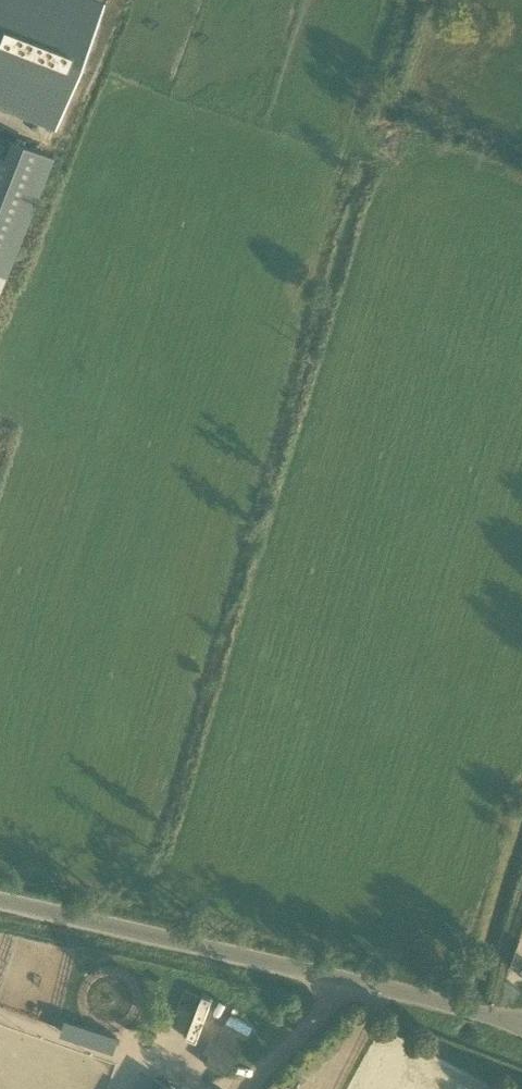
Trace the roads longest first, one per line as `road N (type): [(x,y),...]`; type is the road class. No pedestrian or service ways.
road 1 (unclassified): [(521,1026),(0,900)]

